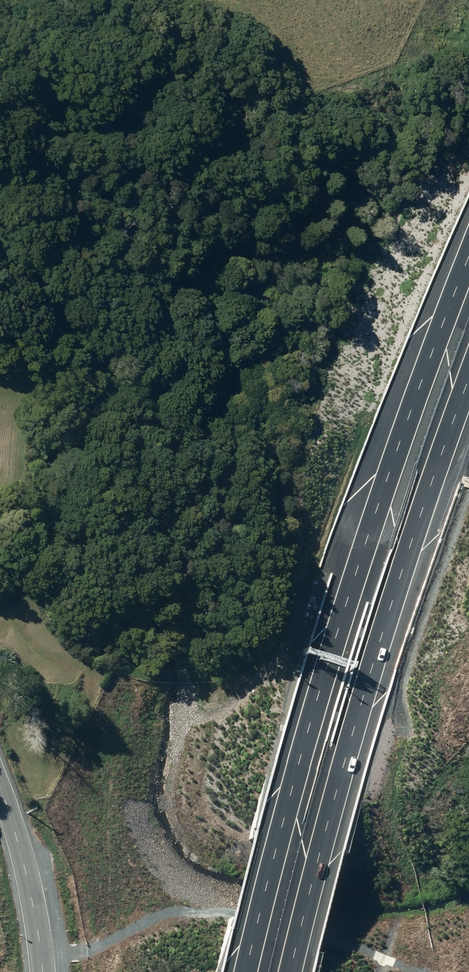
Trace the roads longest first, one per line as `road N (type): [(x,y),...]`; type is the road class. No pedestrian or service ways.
road 1 (motorway): [(248,971),(340,631),(468,262)]
road 2 (motorway): [(468,383),(383,636),(291,971)]
road 3 (track): [(44,961),(177,912),(220,914),(413,971)]
road 4 (unclassified): [(44,971),(0,781)]

